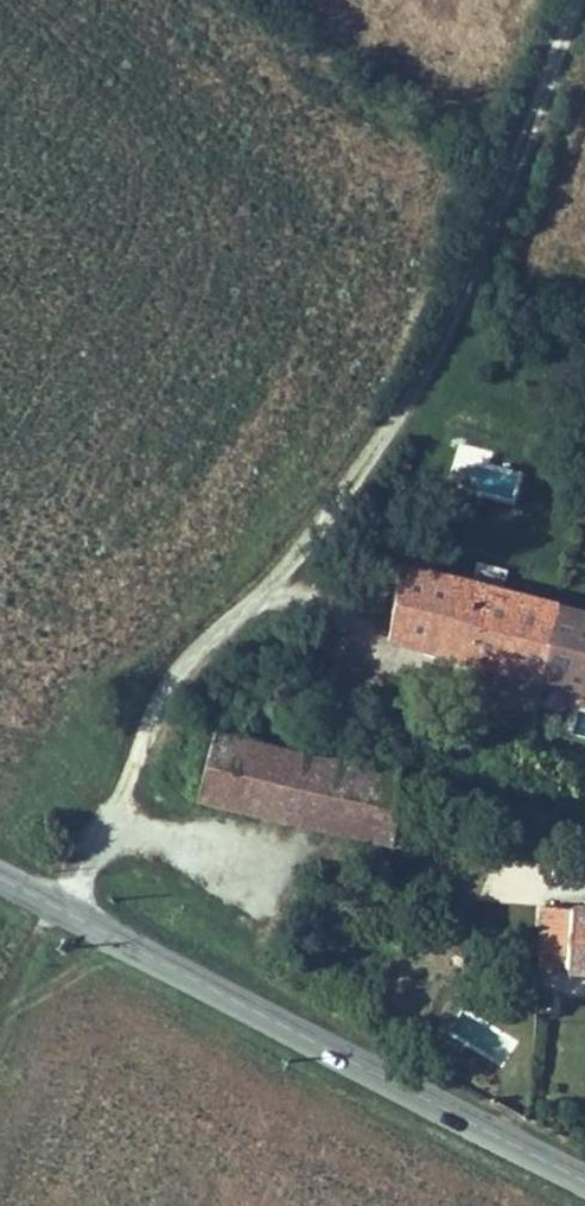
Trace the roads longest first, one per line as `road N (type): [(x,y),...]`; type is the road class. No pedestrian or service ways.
road 1 (tertiary): [(584,1181),(0,878)]

